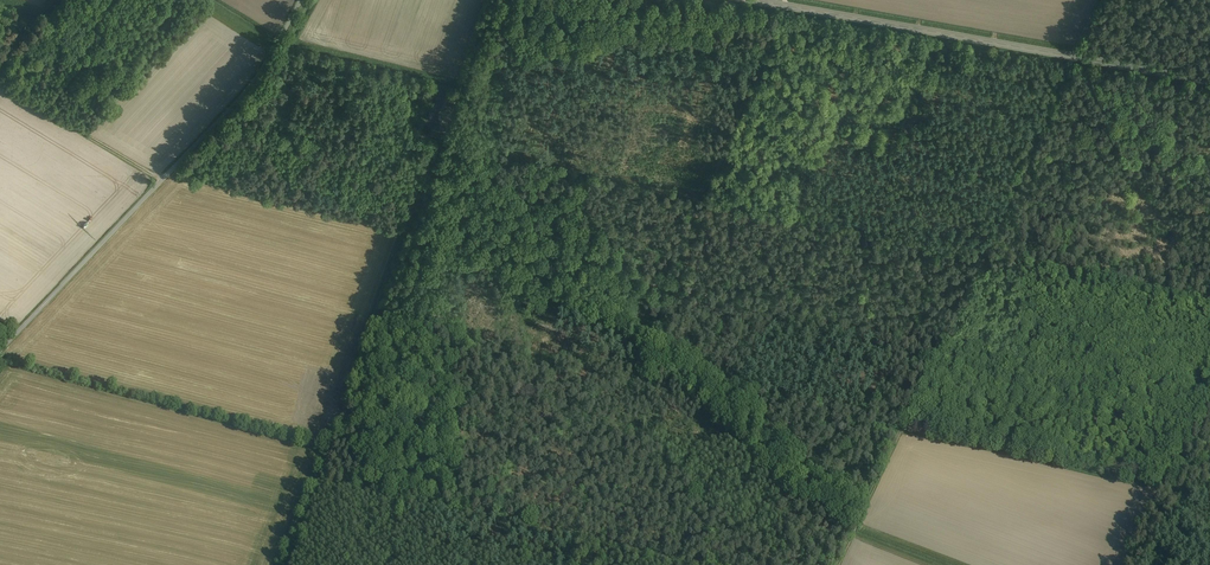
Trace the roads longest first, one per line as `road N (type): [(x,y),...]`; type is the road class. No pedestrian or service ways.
road 1 (track): [(1158,496),(384,317)]
road 2 (track): [(1209,305),(449,139)]
road 3 (track): [(570,564),(780,4)]
road 4 (track): [(837,564),(1081,58)]
road 5 (tertiary): [(1209,79),(756,0)]
road 6 (unclassified): [(0,348),(250,78),(297,0)]
road 7 (track): [(708,564),(322,484)]
road 8 (track): [(500,0),(384,317)]
road 9 (track): [(293,564),(384,317)]
road 10 (track): [(161,176),(0,76)]
road 11 (track): [(263,58),(414,101)]

